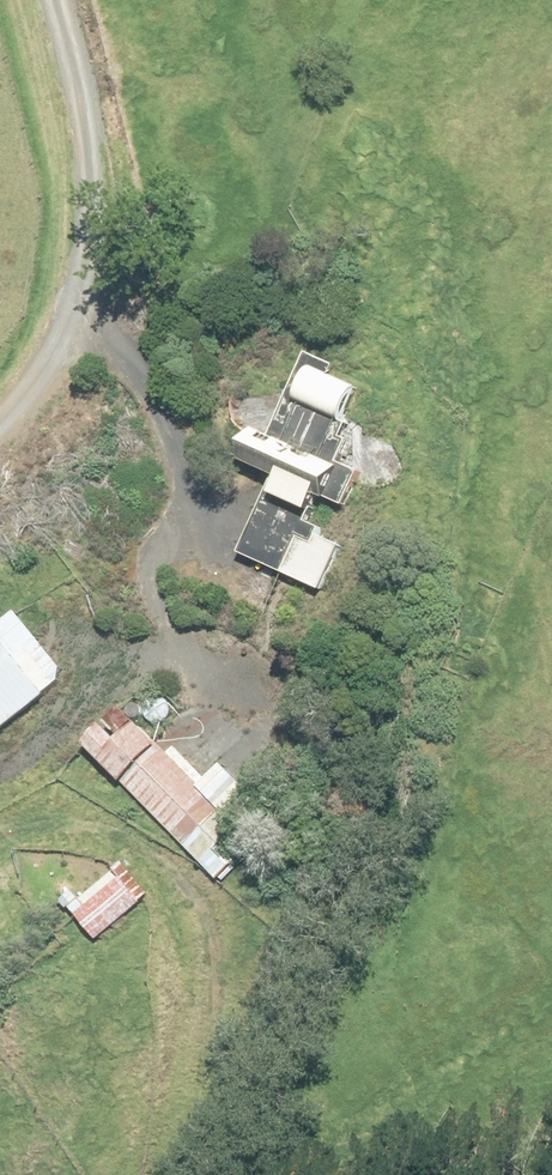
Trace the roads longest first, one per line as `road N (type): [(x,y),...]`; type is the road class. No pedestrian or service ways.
road 1 (track): [(0,832),(38,822),(110,836),(158,867),(207,934),(205,1109),(181,1174)]
road 2 (track): [(48,0),(97,217),(73,330),(0,434)]
road 3 (track): [(166,670),(148,549),(178,480),(174,421),(158,366),(126,339),(73,330)]
road 4 (track): [(0,778),(118,678),(153,667),(204,678),(263,710),(305,749)]

